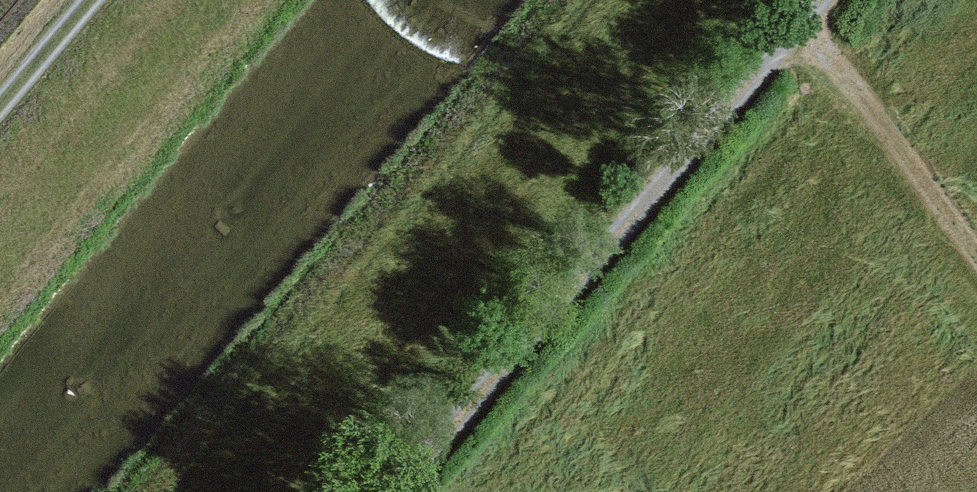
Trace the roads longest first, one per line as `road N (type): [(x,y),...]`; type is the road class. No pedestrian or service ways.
road 1 (track): [(821,0),(397,491)]
road 2 (track): [(802,21),(976,259)]
road 3 (track): [(0,106),(91,0)]

